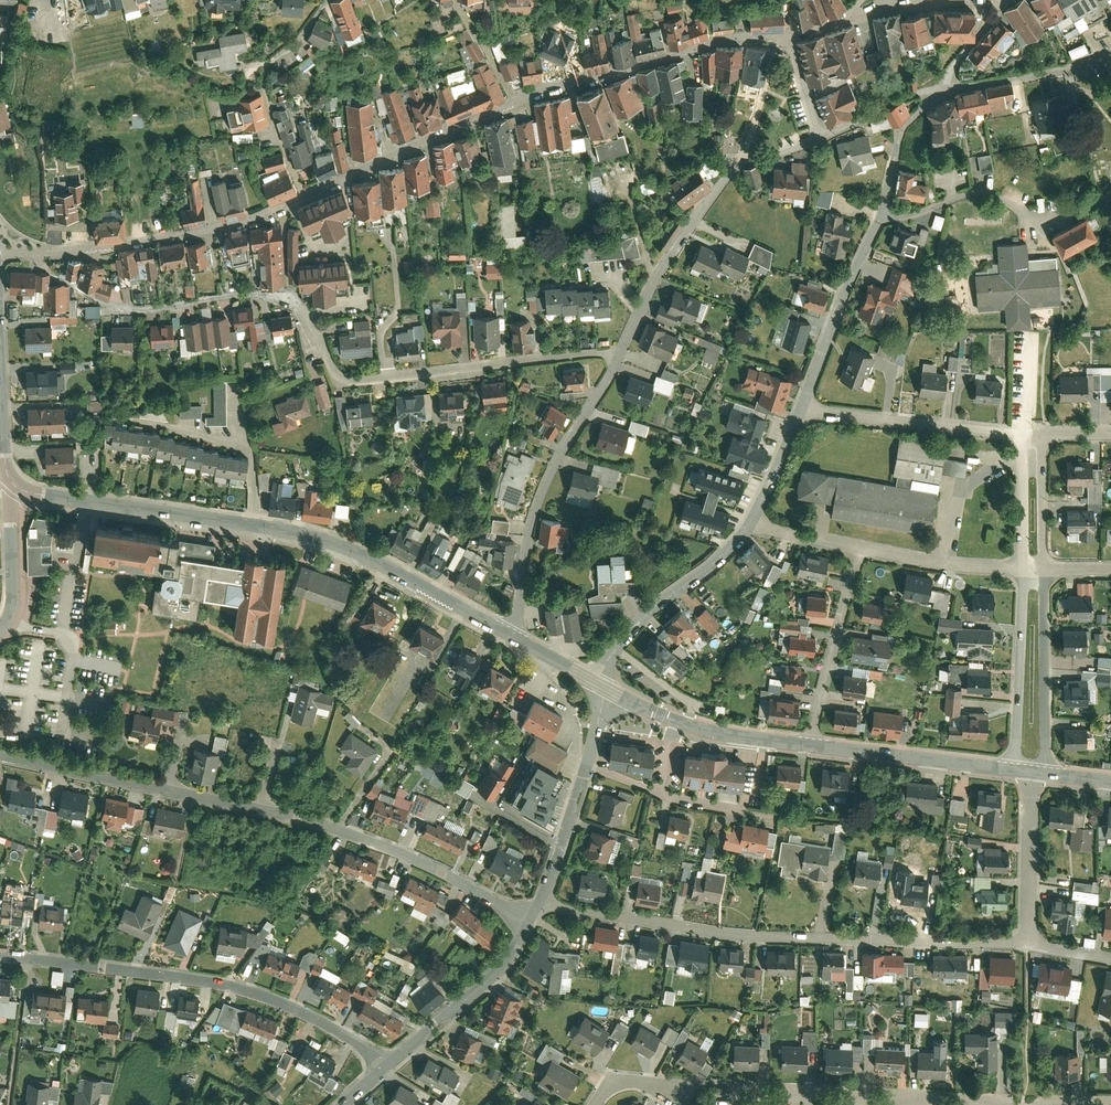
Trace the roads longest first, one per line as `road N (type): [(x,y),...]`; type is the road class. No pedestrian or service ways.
road 1 (residential): [(36,250),(66,281),(121,308),(282,294),(312,325),(335,378),(623,352)]
road 2 (residential): [(0,757),(347,834),(438,869),(530,925)]
road 3 (tertiary): [(512,636),(316,535),(79,501),(17,482)]
road 4 (residential): [(1025,942),(755,937),(539,905)]
road 5 (residential): [(0,956),(209,983),(269,999),(389,1065)]
road 6 (residential): [(623,352),(543,487),(528,529),(512,636)]
road 7 (residential): [(816,134),(738,162),(657,277),(623,352)]
road 8 (residential): [(513,101),(718,39),(787,33)]
road 9 (residential): [(36,250),(222,226),(302,195)]
road 10 (residential): [(302,195),(513,101)]
road 11 (residential): [(1023,434),(799,410)]
road 12 (residential): [(614,693),(539,905)]
road 13 (residential): [(597,683),(637,626),(752,522)]
road 14 (unclassified): [(322,0),(298,37),(272,55),(262,83),(302,195)]
road 15 (residential): [(799,410),(879,220)]
road 16 (tertiary): [(809,746),(690,727),(614,693)]
road 17 (tertiary): [(1011,771),(809,746)]
road 18 (residential): [(809,746),(859,549)]
road 19 (residential): [(1045,775),(1042,572)]
road 20 (residential): [(530,925),(490,980),(389,1065)]
road 21 (residential): [(1020,572),(1011,771)]
road 22 (residential): [(924,1100),(733,1094)]
road 23 (residential): [(1110,1103),(924,1100)]
road 24 (residential): [(1110,57),(936,92)]
road 25 (tertiary): [(17,482),(6,459),(0,310)]
road 26 (residential): [(1028,773),(1025,942)]
road 27 (residential): [(946,0),(882,5),(787,33)]
road 28 (residential): [(1020,572),(859,549)]
road 29 (residential): [(17,482),(14,592),(0,628)]
road 30 (residential): [(879,220),(903,123),(936,92)]
road 31 (residential): [(733,1094),(623,1084),(597,1104)]
road 32 (residential): [(1023,434),(1020,572)]
road 33 (residential): [(1042,572),(1042,434)]
road 34 (residential): [(936,92),(816,134)]
road 35 (residential): [(752,522),(799,410)]

